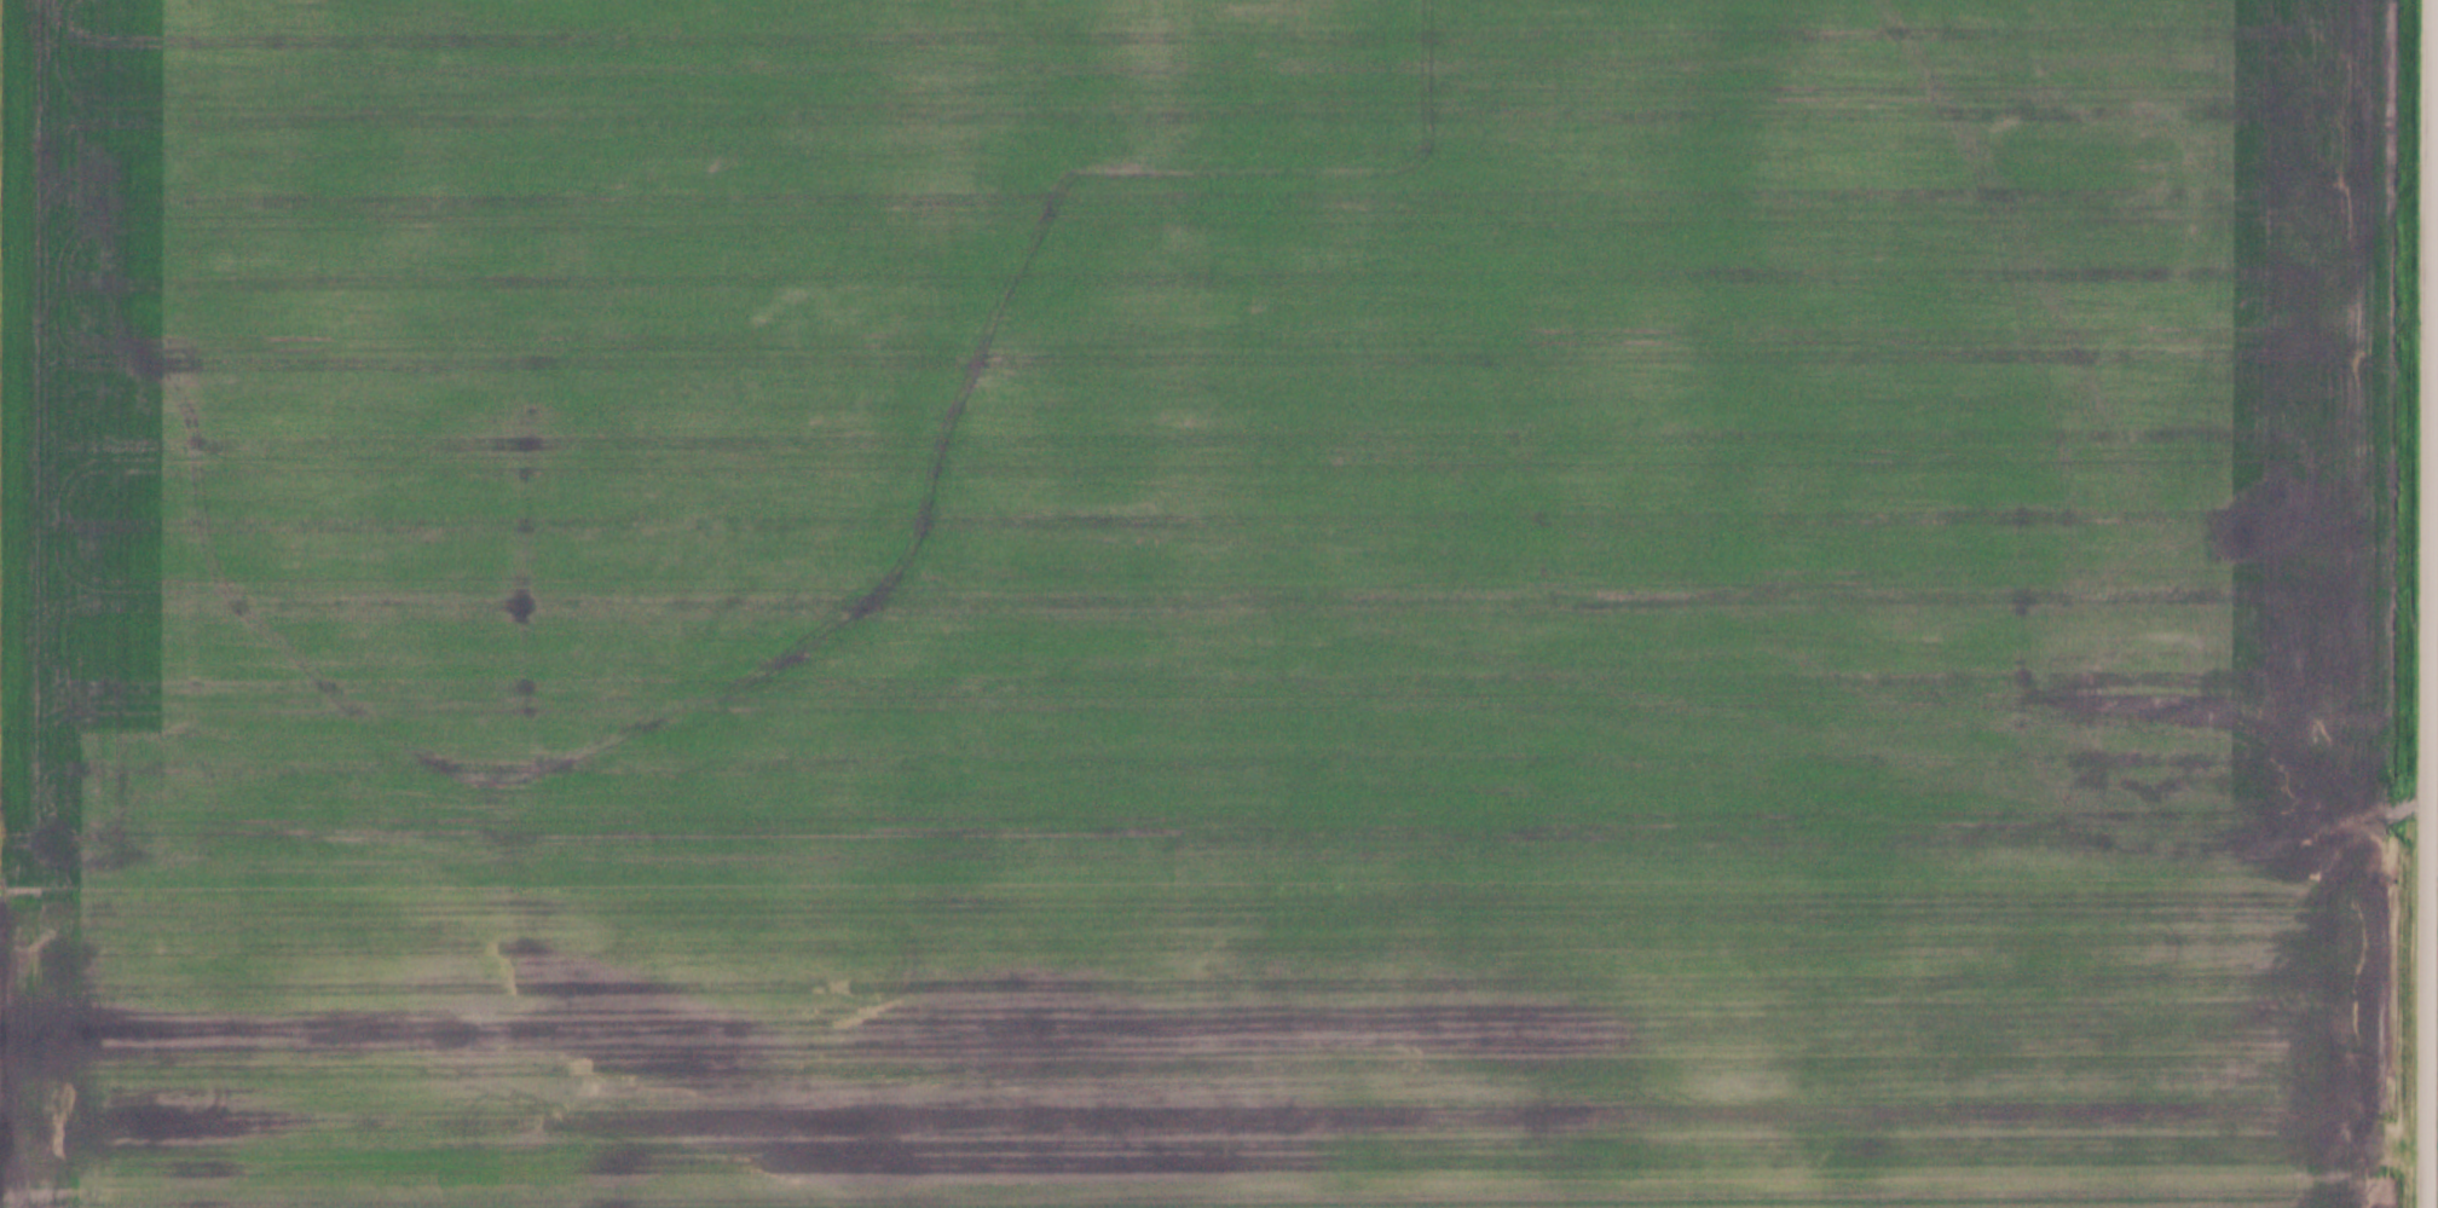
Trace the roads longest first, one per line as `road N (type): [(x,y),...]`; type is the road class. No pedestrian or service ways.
road 1 (residential): [(2436,1207),(2437,780)]

